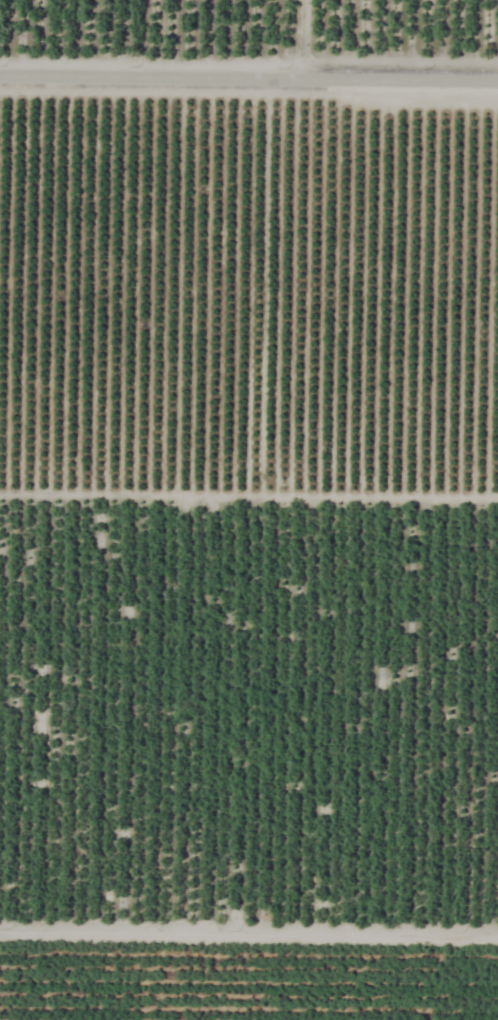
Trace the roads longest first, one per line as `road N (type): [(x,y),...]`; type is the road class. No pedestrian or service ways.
road 1 (residential): [(497,78),(0,74)]

